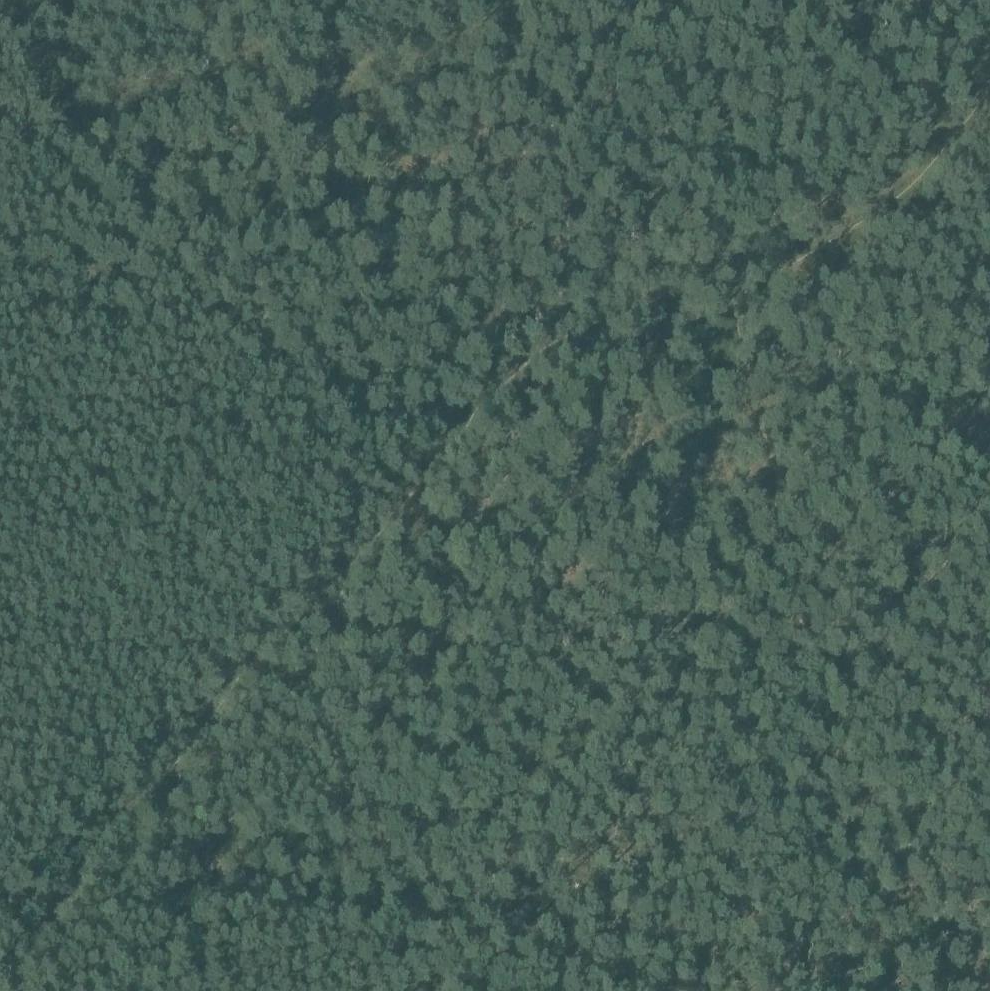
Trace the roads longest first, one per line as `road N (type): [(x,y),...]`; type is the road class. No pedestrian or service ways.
road 1 (track): [(961,990),(932,970),(918,939),(860,900),(838,844),(814,644),(756,421),(733,282)]

